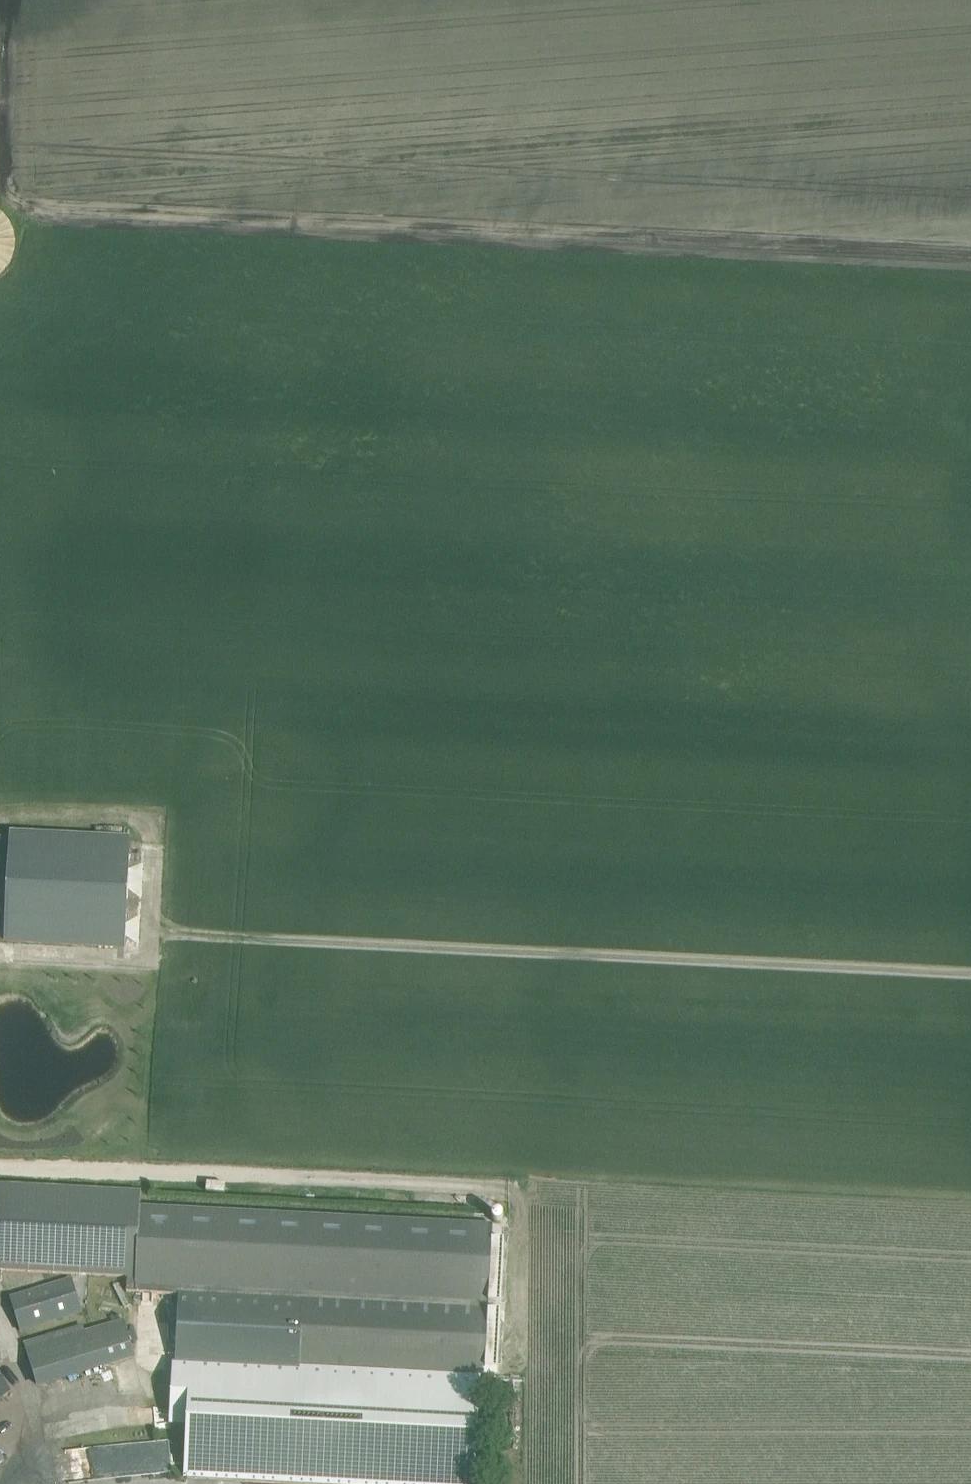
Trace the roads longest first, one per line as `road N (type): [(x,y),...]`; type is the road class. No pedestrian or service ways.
road 1 (track): [(0,1170),(523,1194)]

